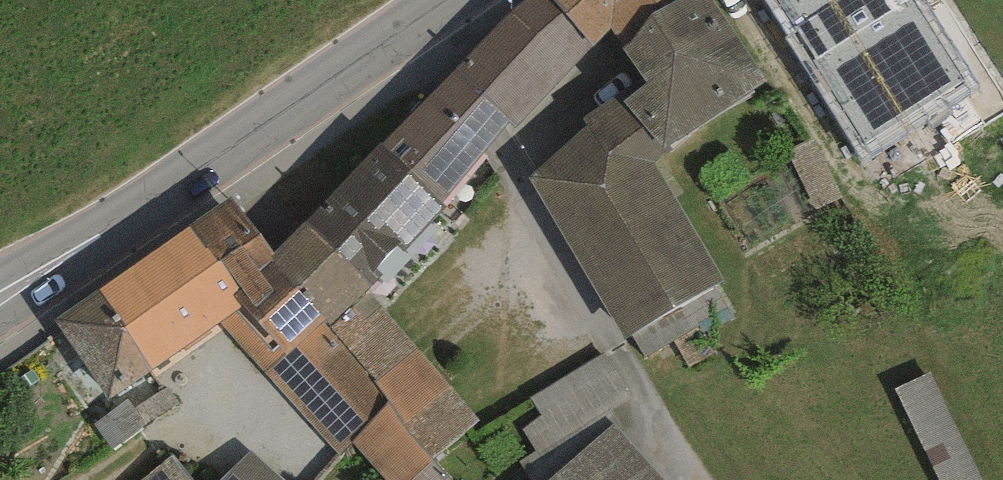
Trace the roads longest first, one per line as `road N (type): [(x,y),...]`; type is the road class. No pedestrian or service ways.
road 1 (secondary): [(0,283),(424,0)]

